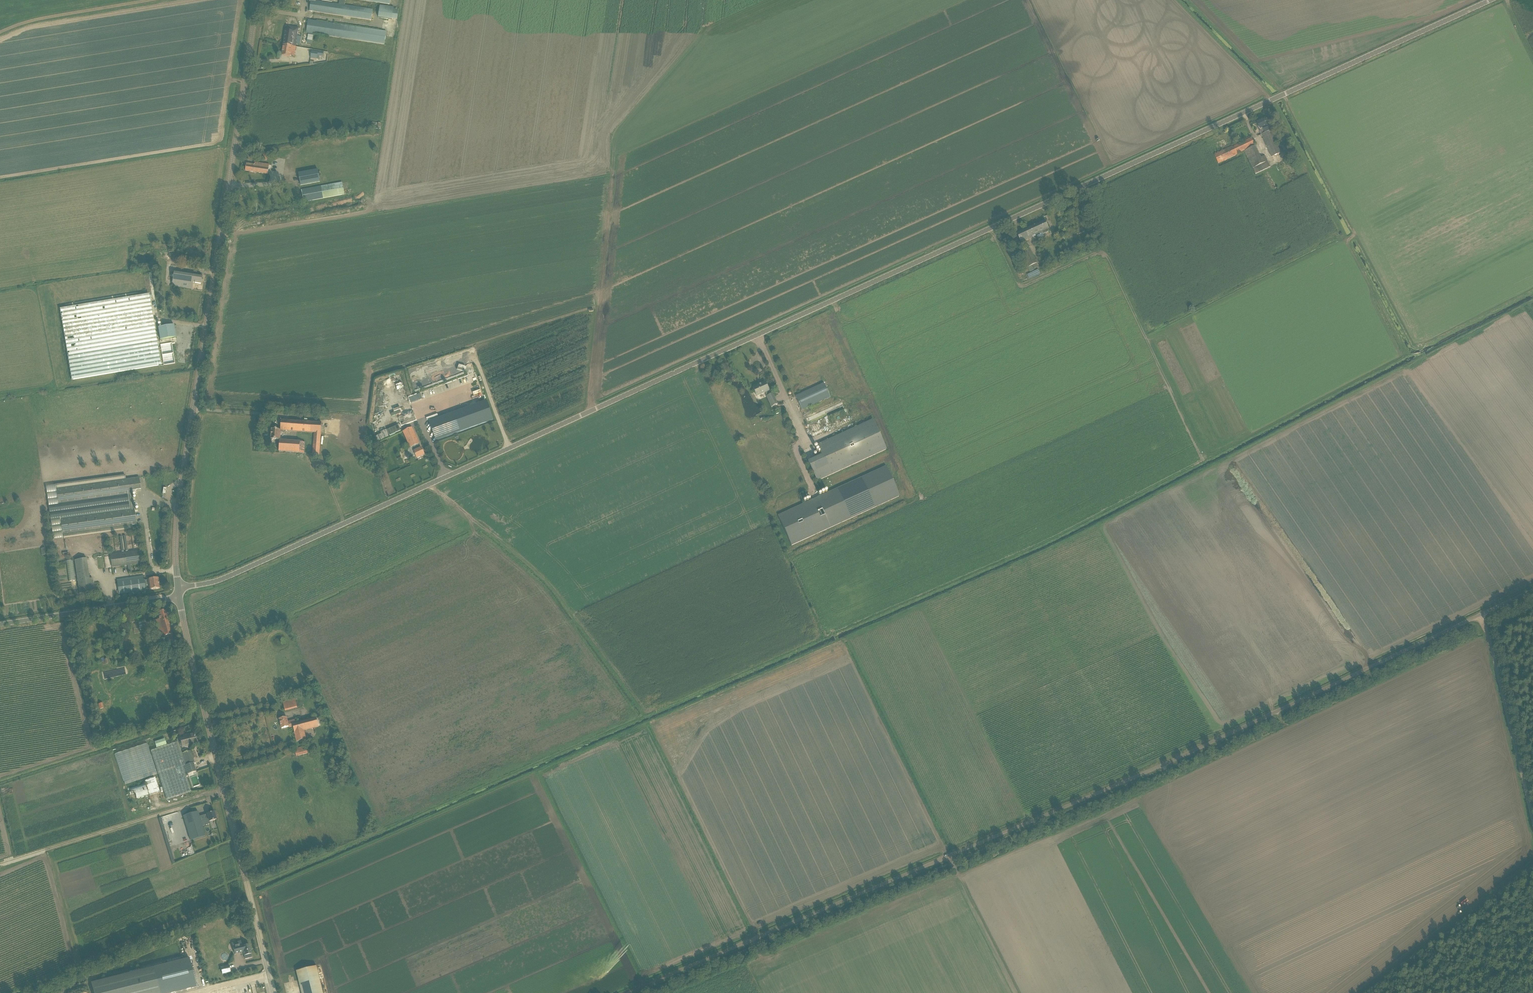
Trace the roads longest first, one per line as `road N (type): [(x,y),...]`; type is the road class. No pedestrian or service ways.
road 1 (unclassified): [(178,592),(1489,0)]
road 2 (unclassified): [(627,992),(1168,763),(1532,591)]
road 3 (tertiary): [(178,592),(179,497),(258,0)]
road 4 (track): [(708,5),(701,36),(618,135),(586,413)]
road 5 (tertiary): [(273,992),(178,592)]
road 6 (track): [(0,864),(207,799)]
road 7 (track): [(1364,992),(1532,865)]
road 8 (track): [(1532,818),(1485,614)]
road 9 (track): [(576,620),(540,573),(429,483)]
road 10 (unclassified): [(0,626),(178,592)]
road 11 (track): [(221,234),(365,211),(370,203)]

